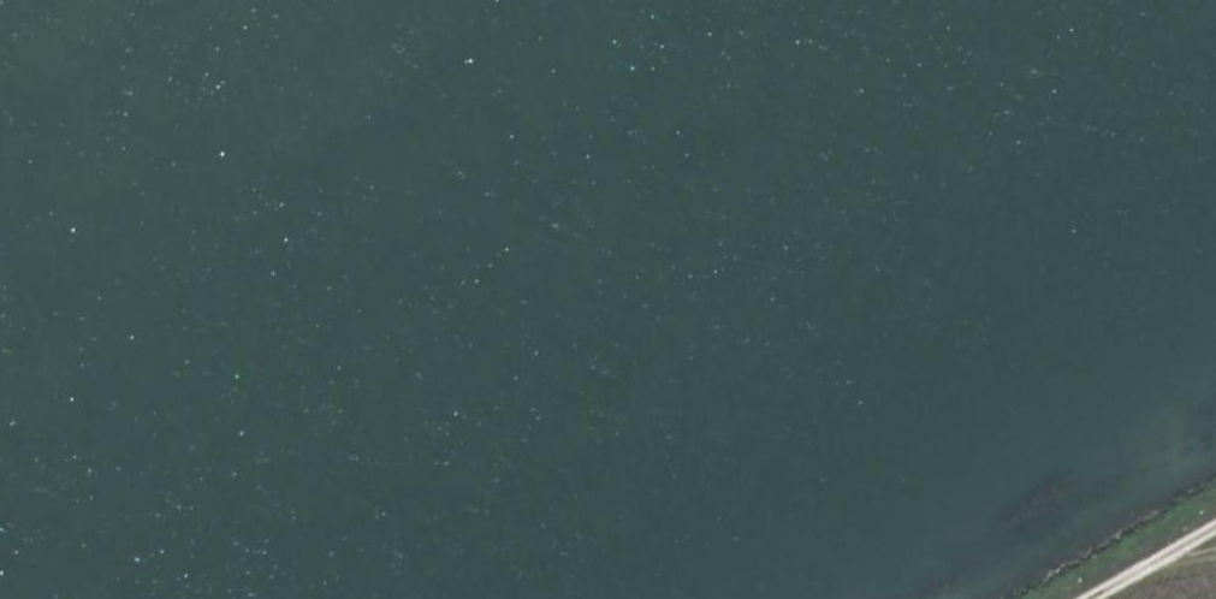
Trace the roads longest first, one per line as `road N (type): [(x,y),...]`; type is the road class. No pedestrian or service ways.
road 1 (track): [(1215,529),(1094,598)]

